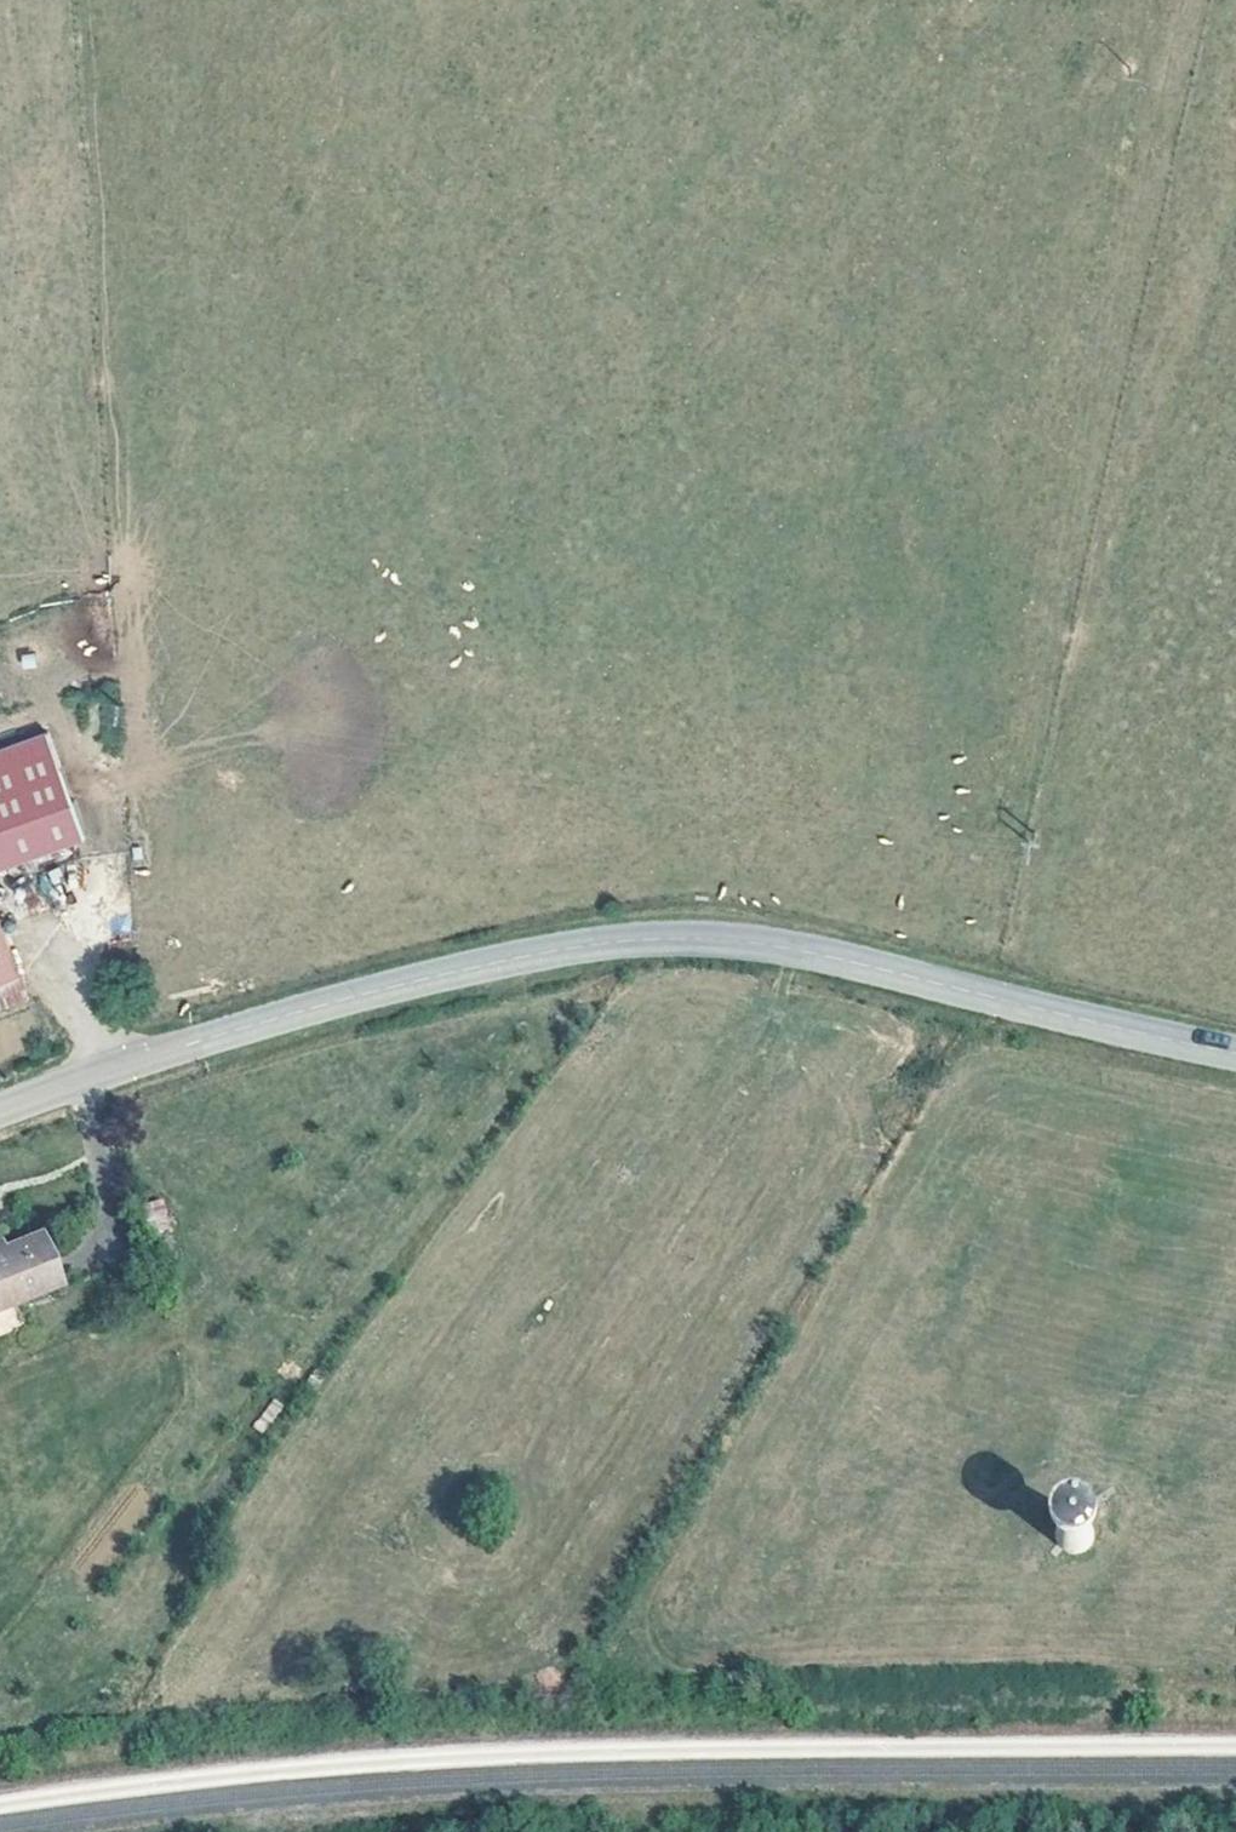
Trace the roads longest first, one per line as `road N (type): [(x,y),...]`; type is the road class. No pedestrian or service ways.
road 1 (tertiary): [(1235,1053),(836,958),(675,938),(545,952),(372,991),(0,1111)]

